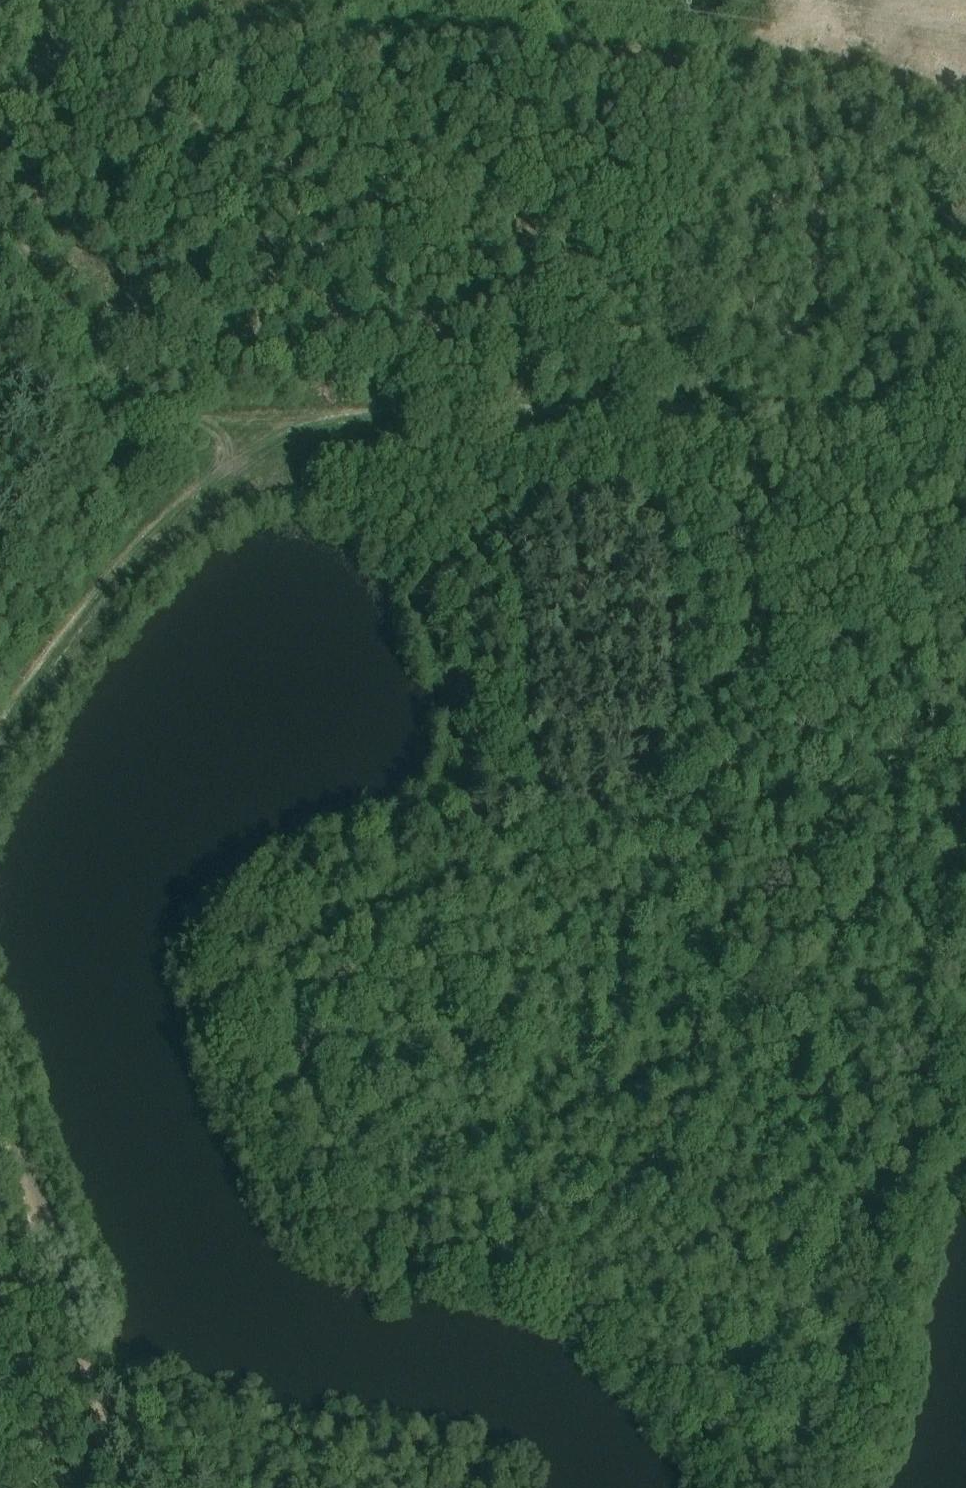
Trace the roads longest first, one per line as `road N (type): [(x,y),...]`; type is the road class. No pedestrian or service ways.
road 1 (track): [(193,428),(798,410),(856,413),(897,430)]
road 2 (track): [(0,722),(59,632),(192,504),(193,428)]
road 3 (track): [(118,1487),(0,1158)]

